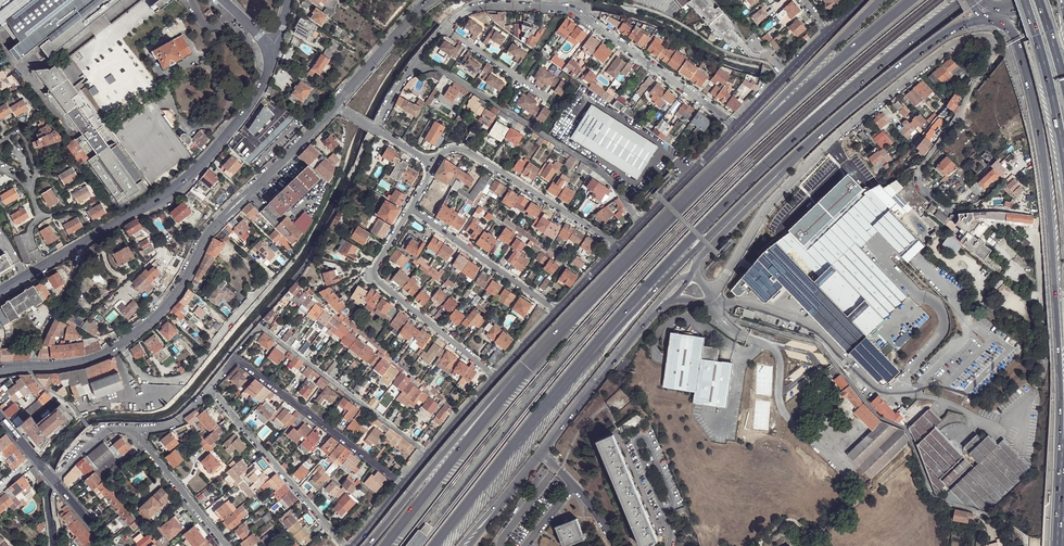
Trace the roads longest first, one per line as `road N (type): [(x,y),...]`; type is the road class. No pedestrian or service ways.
road 1 (trunk): [(558,389),(690,238),(823,112),(970,0)]
road 2 (trunk): [(690,197),(524,362),(367,545)]
road 3 (trunk): [(690,197),(532,366),(387,545)]
road 4 (motorway): [(1000,18),(1023,65),(1047,178),(1063,454)]
road 5 (residential): [(335,105),(212,228),(180,287),(148,322),(91,359),(32,366)]
road 6 (trunk): [(558,389),(824,130)]
road 7 (residential): [(712,297),(717,314),(821,345),(882,418),(905,428),(932,493),(982,513)]
road 8 (residential): [(712,297),(788,184),(943,51)]
road 9 (residential): [(443,29),(485,5),(568,9),(738,126)]
road 10 (residential): [(465,545),(653,310)]
road 11 (residential): [(410,69),(441,70),(601,171),(640,226)]
road 12 (tertiary): [(78,245),(179,188),(247,110),(275,50)]
road 13 (residential): [(430,453),(264,329),(234,357)]
road 14 (residential): [(411,208),(370,275),(497,376)]
road 15 (residential): [(620,245),(467,152),(449,149),(435,164)]
road 16 (residential): [(234,357),(404,485)]
road 17 (trunk): [(912,0),(749,136)]
road 18 (primary): [(824,130),(947,33),(1000,18)]
road 19 (residential): [(210,389),(345,545)]
road 20 (trunk): [(435,545),(558,389)]
road 21 (residential): [(692,274),(824,130)]
road 22 (trunk): [(881,0),(749,136)]
road 23 (residential): [(557,310),(411,208)]
road 24 (motorway): [(1022,0),(1052,93),(1063,166)]
road 25 (residential): [(135,429),(227,545)]
road 26 (residential): [(973,208),(946,209),(918,178),(958,116)]
road 27 (residential): [(640,226),(738,126)]
road 28 (residential): [(427,0),(335,105)]
road 29 (residential): [(958,116),(993,43),(977,36),(943,51)]
road 30 (residential): [(738,126),(828,32)]
road 31 (residential): [(78,245),(32,366)]
road 32 (residential): [(443,29),(547,97)]

